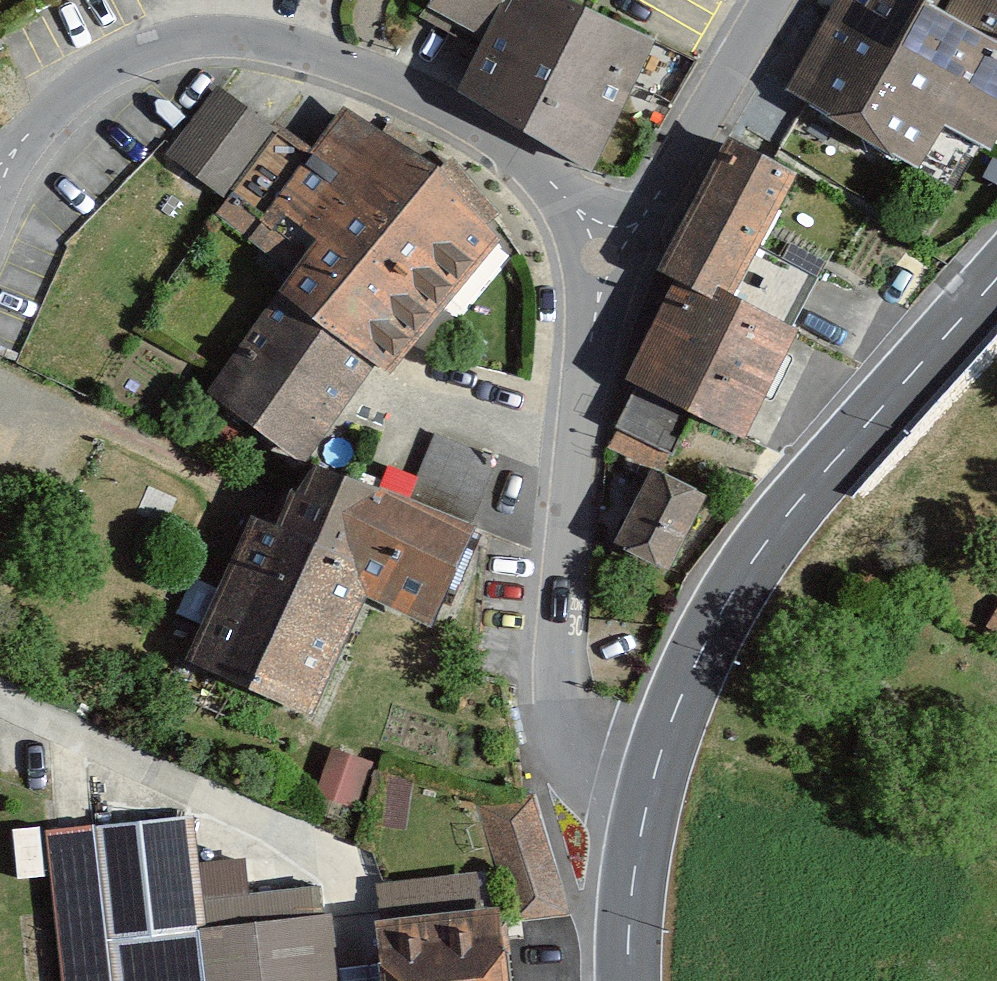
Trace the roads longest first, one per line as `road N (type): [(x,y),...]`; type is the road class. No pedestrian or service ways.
road 1 (residential): [(0,189),(32,125),(97,70),(172,43),(239,38),(345,63),(442,110),(559,189),(611,267)]
road 2 (secondary): [(652,777),(691,669),(788,510),(996,274)]
road 3 (residential): [(611,267),(588,348),(555,701),(652,777)]
road 4 (residential): [(611,267),(766,0)]
road 5 (secondary): [(626,980),(625,928),(652,777)]

